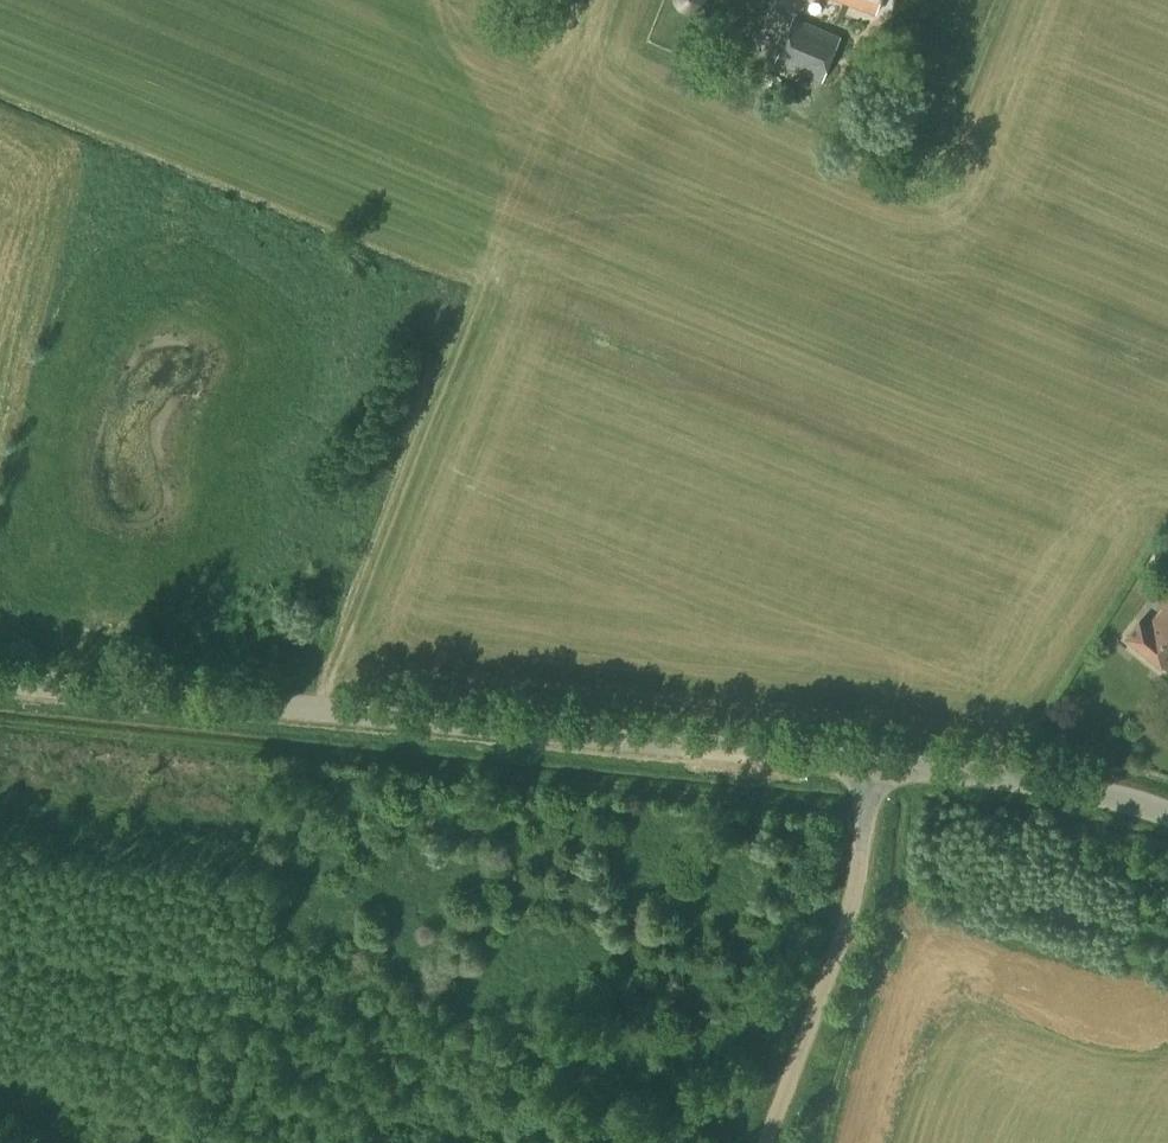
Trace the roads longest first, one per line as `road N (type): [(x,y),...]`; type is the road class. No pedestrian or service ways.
road 1 (tertiary): [(872,766),(0,683)]
road 2 (unclassified): [(768,1142),(860,879),(872,766)]
road 3 (tertiary): [(1167,820),(988,776),(872,766)]

